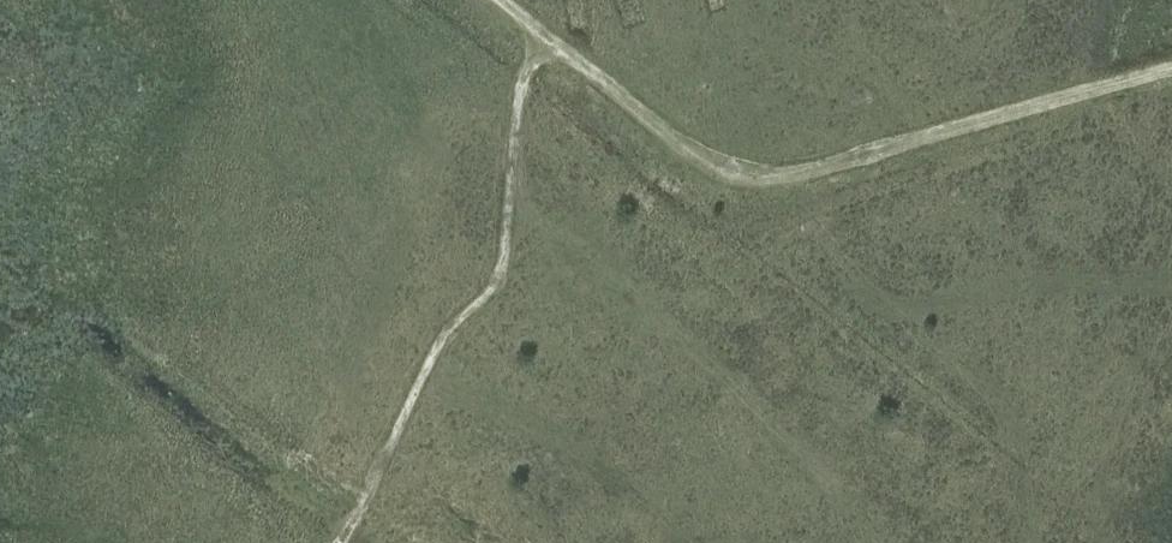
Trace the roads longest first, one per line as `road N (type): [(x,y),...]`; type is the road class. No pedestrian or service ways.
road 1 (track): [(1171,67),(809,172),(762,176),(693,153),(548,39)]
road 2 (track): [(342,542),(420,381),(454,325),(499,279),(519,87),(548,39)]

